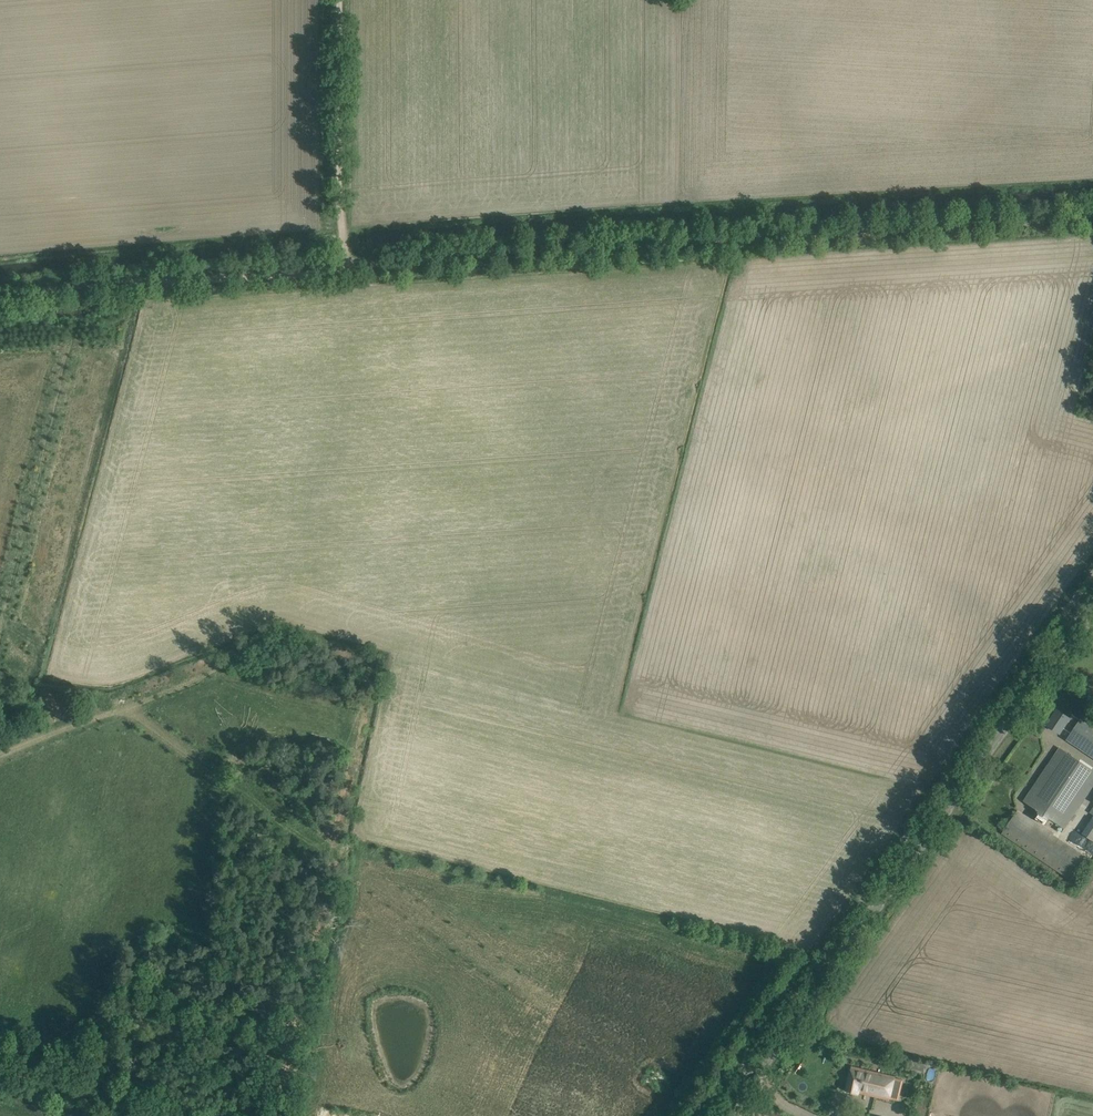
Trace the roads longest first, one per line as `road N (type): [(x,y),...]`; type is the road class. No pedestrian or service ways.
road 1 (tertiary): [(1092,601),(729,1115)]
road 2 (track): [(0,287),(341,265)]
road 3 (track): [(341,265),(341,0)]

